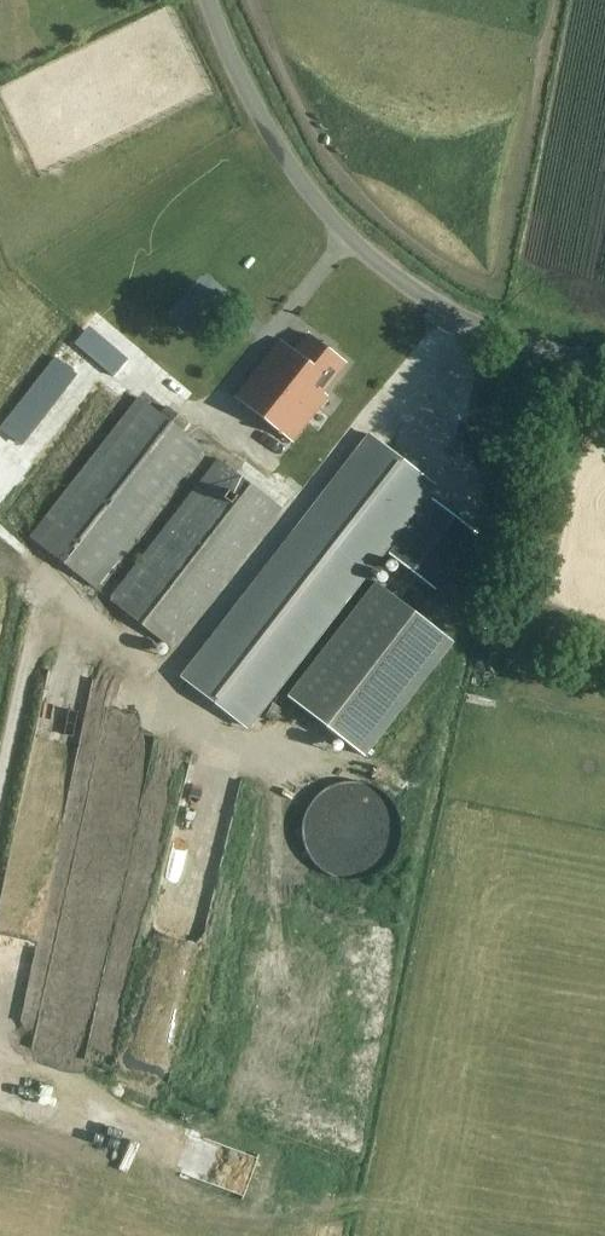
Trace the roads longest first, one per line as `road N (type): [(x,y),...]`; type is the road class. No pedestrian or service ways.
road 1 (unclassified): [(604,364),(452,316),(339,231),(234,74),(208,0)]

